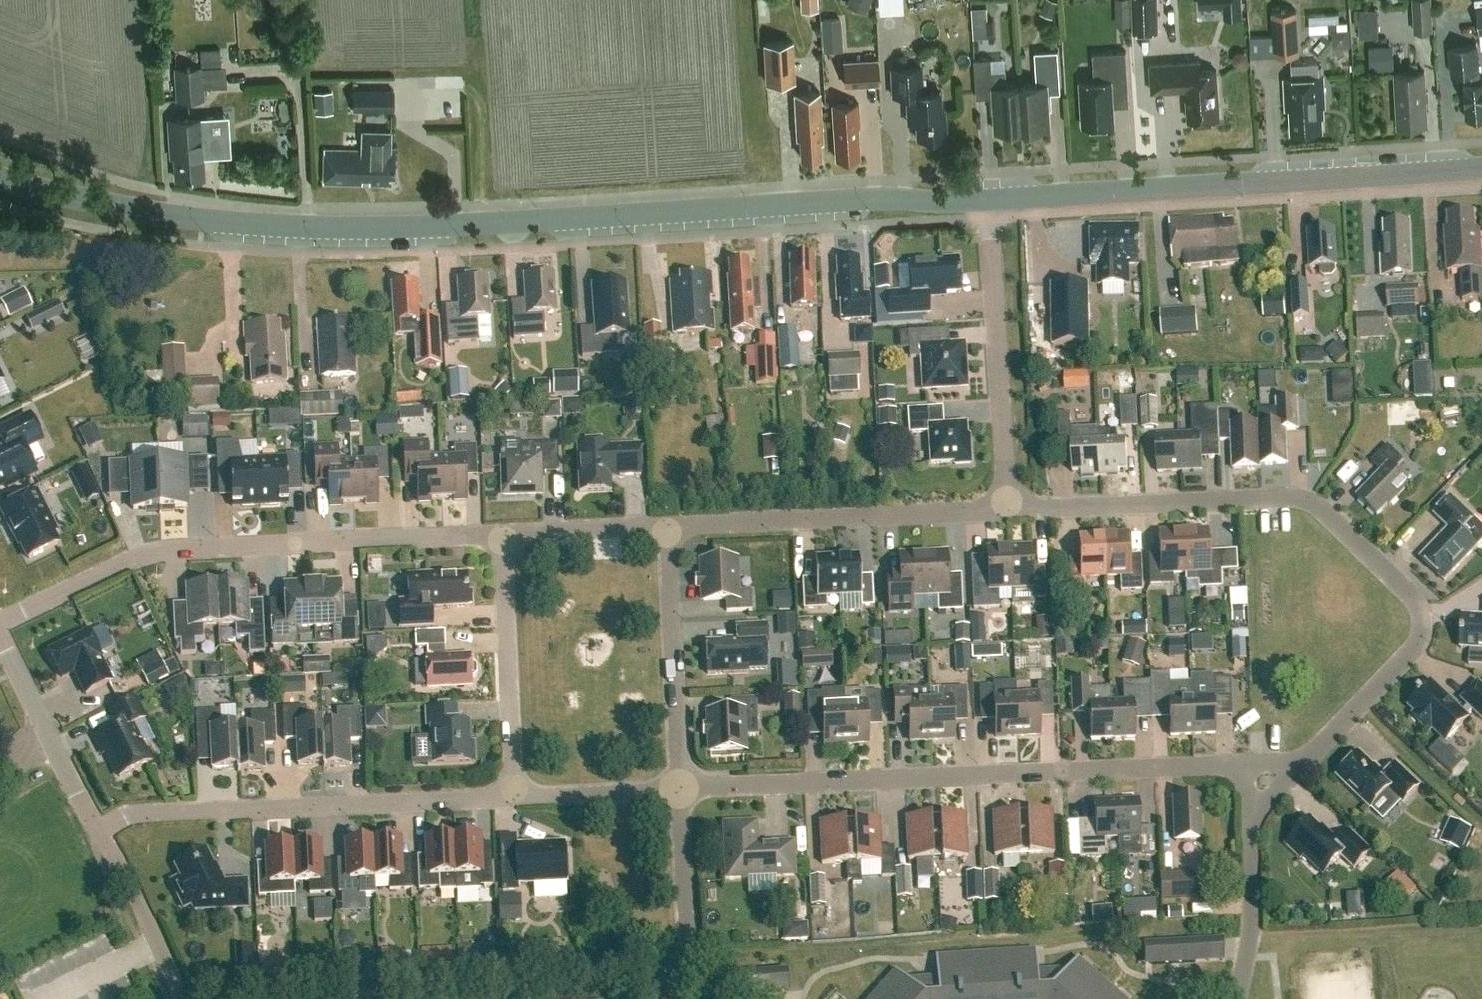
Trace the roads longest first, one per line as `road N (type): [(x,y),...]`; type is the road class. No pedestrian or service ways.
road 1 (primary): [(993,200),(376,232),(119,209),(0,176)]
road 2 (residential): [(1008,508),(1301,498),(1393,573),(1414,602),(1419,633),(1308,761)]
road 3 (residential): [(677,790),(1246,766)]
road 4 (residential): [(0,623),(175,550),(501,538)]
road 5 (primary): [(1481,169),(993,200)]
road 6 (residential): [(98,836),(130,815),(515,797)]
road 7 (residential): [(663,529),(1008,508)]
road 8 (unclassified): [(1008,508),(993,200)]
road 9 (residential): [(677,790),(663,529)]
road 10 (residential): [(515,797),(501,538)]
road 11 (unclassified): [(98,836),(0,641)]
road 12 (residential): [(688,998),(677,790)]
road 13 (unclassified): [(181,998),(98,836)]
road 14 (residential): [(1241,998),(1257,918),(1251,824)]
road 15 (residential): [(501,538),(663,529)]
road 16 (residential): [(515,797),(677,790)]

